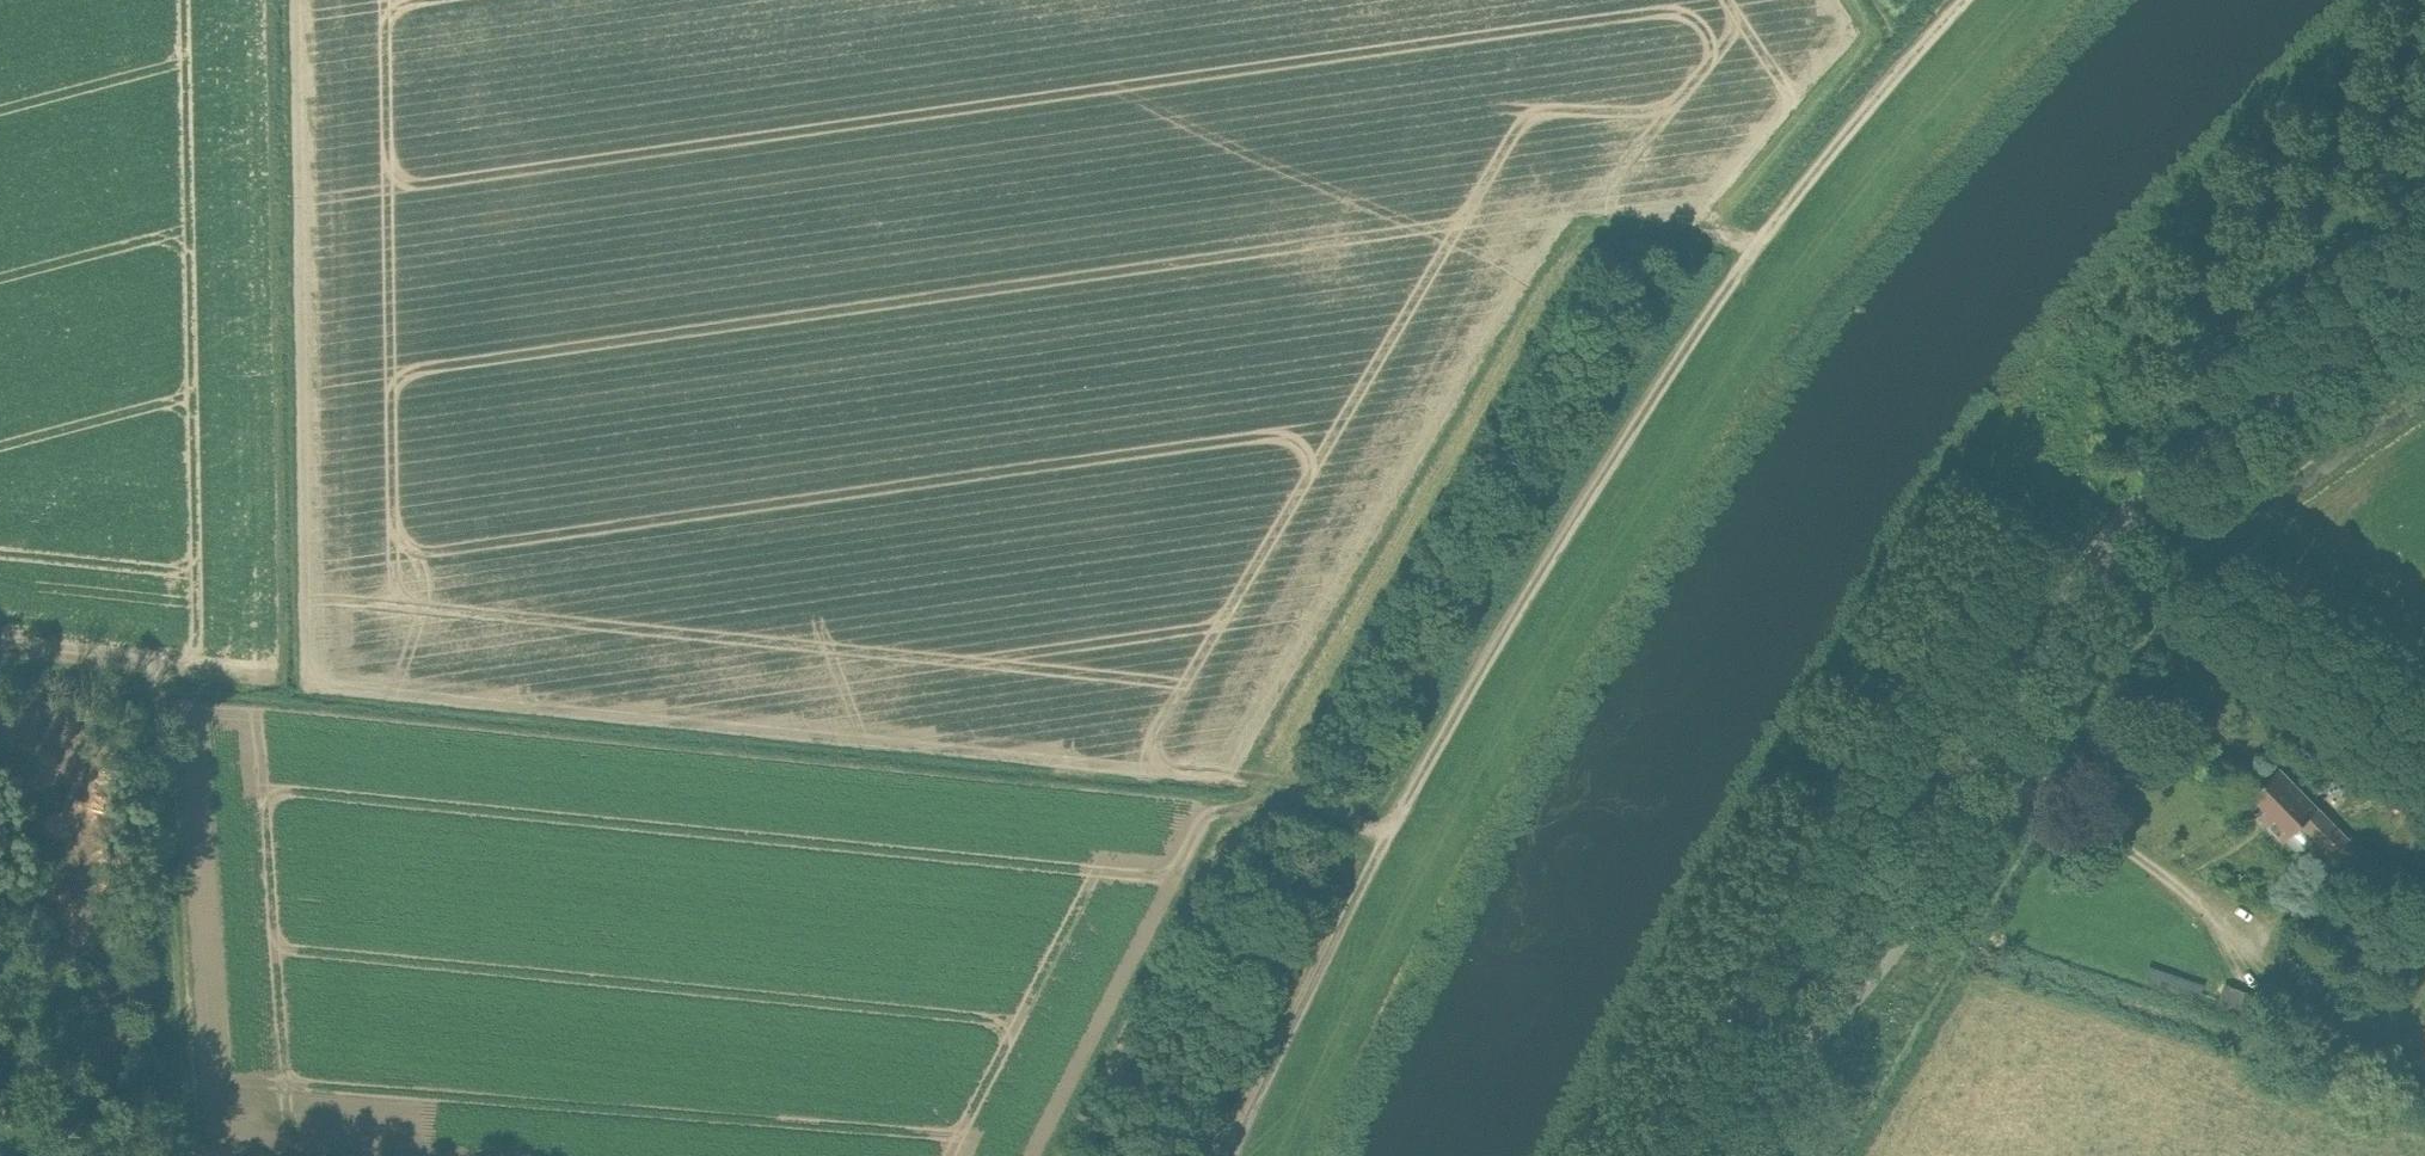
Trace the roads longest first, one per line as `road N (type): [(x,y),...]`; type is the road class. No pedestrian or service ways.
road 1 (unclassified): [(1229,1155),(1382,843),(1730,279),(1964,0)]
road 2 (track): [(1755,248),(1720,235),(1609,229),(1571,236),(1559,247),(1242,784),(1046,1155)]
road 3 (unclassified): [(1759,1155),(2085,572),(2178,465),(2424,305)]
road 4 (track): [(154,677),(195,1155)]

